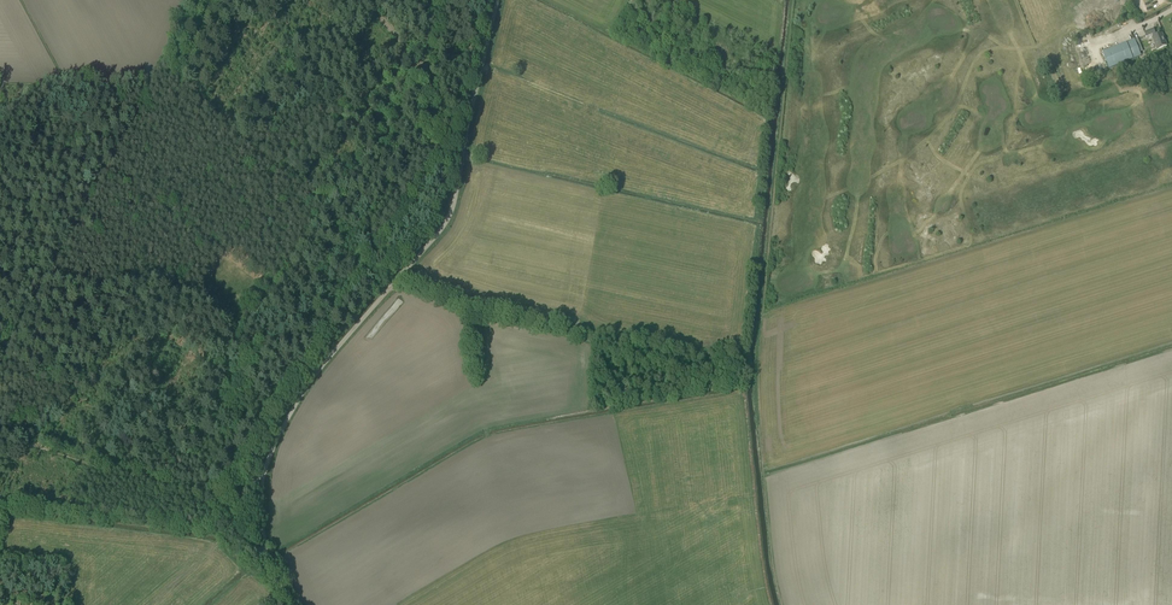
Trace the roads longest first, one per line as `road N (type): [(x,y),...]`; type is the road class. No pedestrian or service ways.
road 1 (track): [(441,0),(431,54),(284,267),(203,406),(200,435),(211,481),(229,515)]
road 2 (unclassified): [(263,481),(294,410),(332,355),(448,219),(499,0)]
road 3 (track): [(0,361),(149,93),(189,0)]
road 4 (track): [(221,503),(0,439)]
road 5 (track): [(369,0),(426,59),(433,148),(463,160)]

